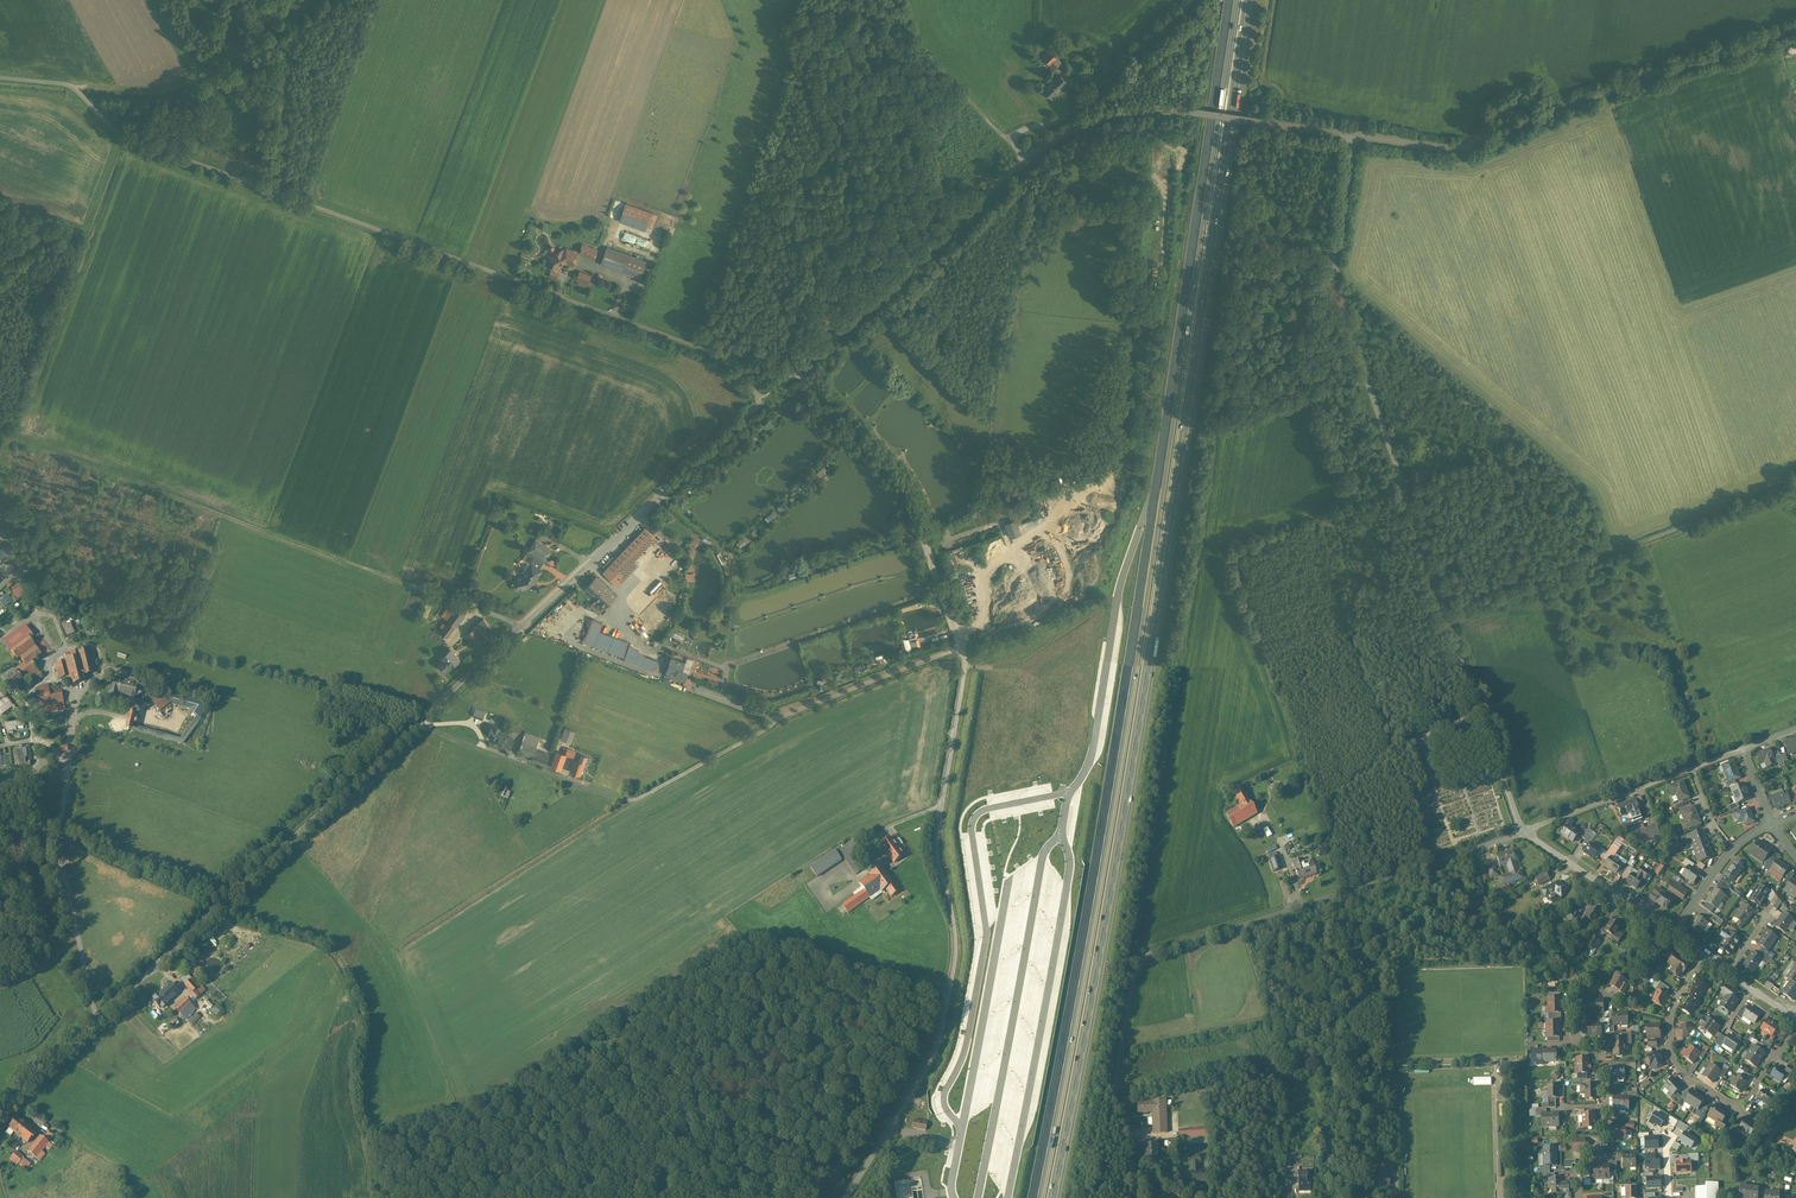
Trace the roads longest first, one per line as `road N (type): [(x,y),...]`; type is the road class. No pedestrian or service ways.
road 1 (motorway): [(1235,0),(1107,818),(1037,1197)]
road 2 (motorway): [(1052,1197),(1154,624),(1248,0)]
road 3 (unclassified): [(763,402),(710,352),(133,140),(72,86),(0,77)]
road 4 (unclassified): [(1352,134),(1337,288),(1526,831)]
road 5 (unclassified): [(1135,1197),(1133,1143),(1115,1089),(1142,960),(1526,831)]
road 6 (unclassified): [(963,648),(777,717),(630,800),(417,723)]
road 7 (unclassified): [(963,648),(935,846),(957,932),(950,983),(934,1054),(843,1197)]
road 8 (unclassified): [(8,1104),(417,723)]
road 9 (unclassified): [(417,723),(763,402)]
road 10 (unclassified): [(1352,134),(1446,146),(1487,141),(1795,26)]
road 11 (track): [(1450,620),(1795,484)]
road 12 (unclassified): [(1026,158),(1093,119),(1147,107),(1352,134)]
road 13 (unclassified): [(797,369),(901,479),(963,648)]
road 14 (unclassified): [(797,369),(1026,158)]
road 15 (residential): [(1705,957),(1667,1018),(1668,1050),(1686,1080),(1738,1108),(1795,1029)]
road 16 (track): [(479,610),(226,518)]
road 17 (residential): [(1580,1197),(1581,1169),(1604,1135),(1606,1107),(1601,1060),(1572,1028),(1571,995),(1585,984),(1604,994)]
road 18 (unclassified): [(1192,0),(1067,114),(1020,128),(1011,137),(1026,158)]
road 19 (track): [(1011,137),(884,0)]
road 20 (residential): [(1526,831),(1671,932)]
road 21 (residential): [(1526,831),(1691,769)]
road 22 (residential): [(1772,824),(1733,849),(1671,932)]

